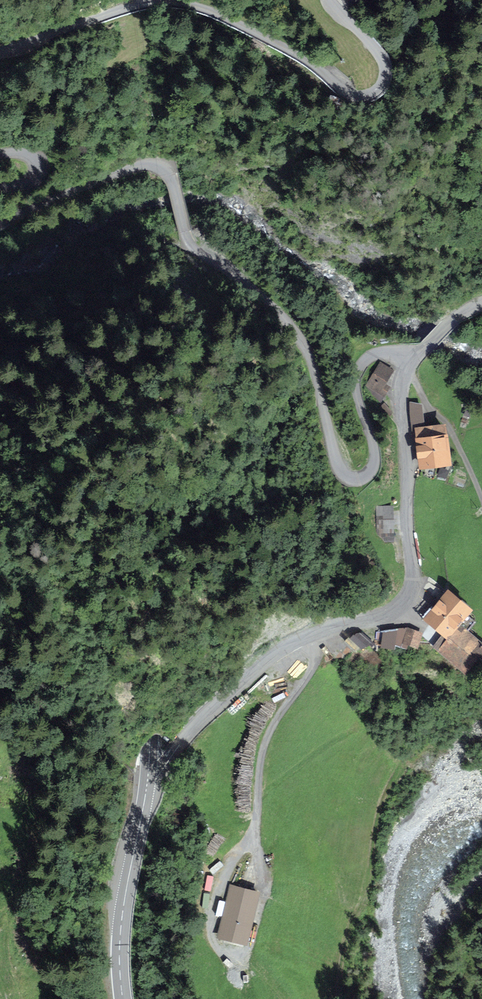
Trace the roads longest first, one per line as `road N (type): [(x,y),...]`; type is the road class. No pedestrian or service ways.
road 1 (secondary): [(150,736),(136,405),(195,157),(270,0)]
road 2 (unclassified): [(412,361),(376,356),(357,371),(374,462),(347,478),(338,470),(305,346),(267,298),(192,247),(161,166),(136,165),(0,224)]
road 3 (unclassified): [(149,779),(279,651),(385,612),(408,592),(403,411),(412,361)]
road 4 (unclassified): [(0,52),(140,2),(199,5),(283,44),(346,92),(369,94),(384,79),(380,57),(329,0)]
road 5 (secondary): [(149,779),(124,901),(123,998)]

